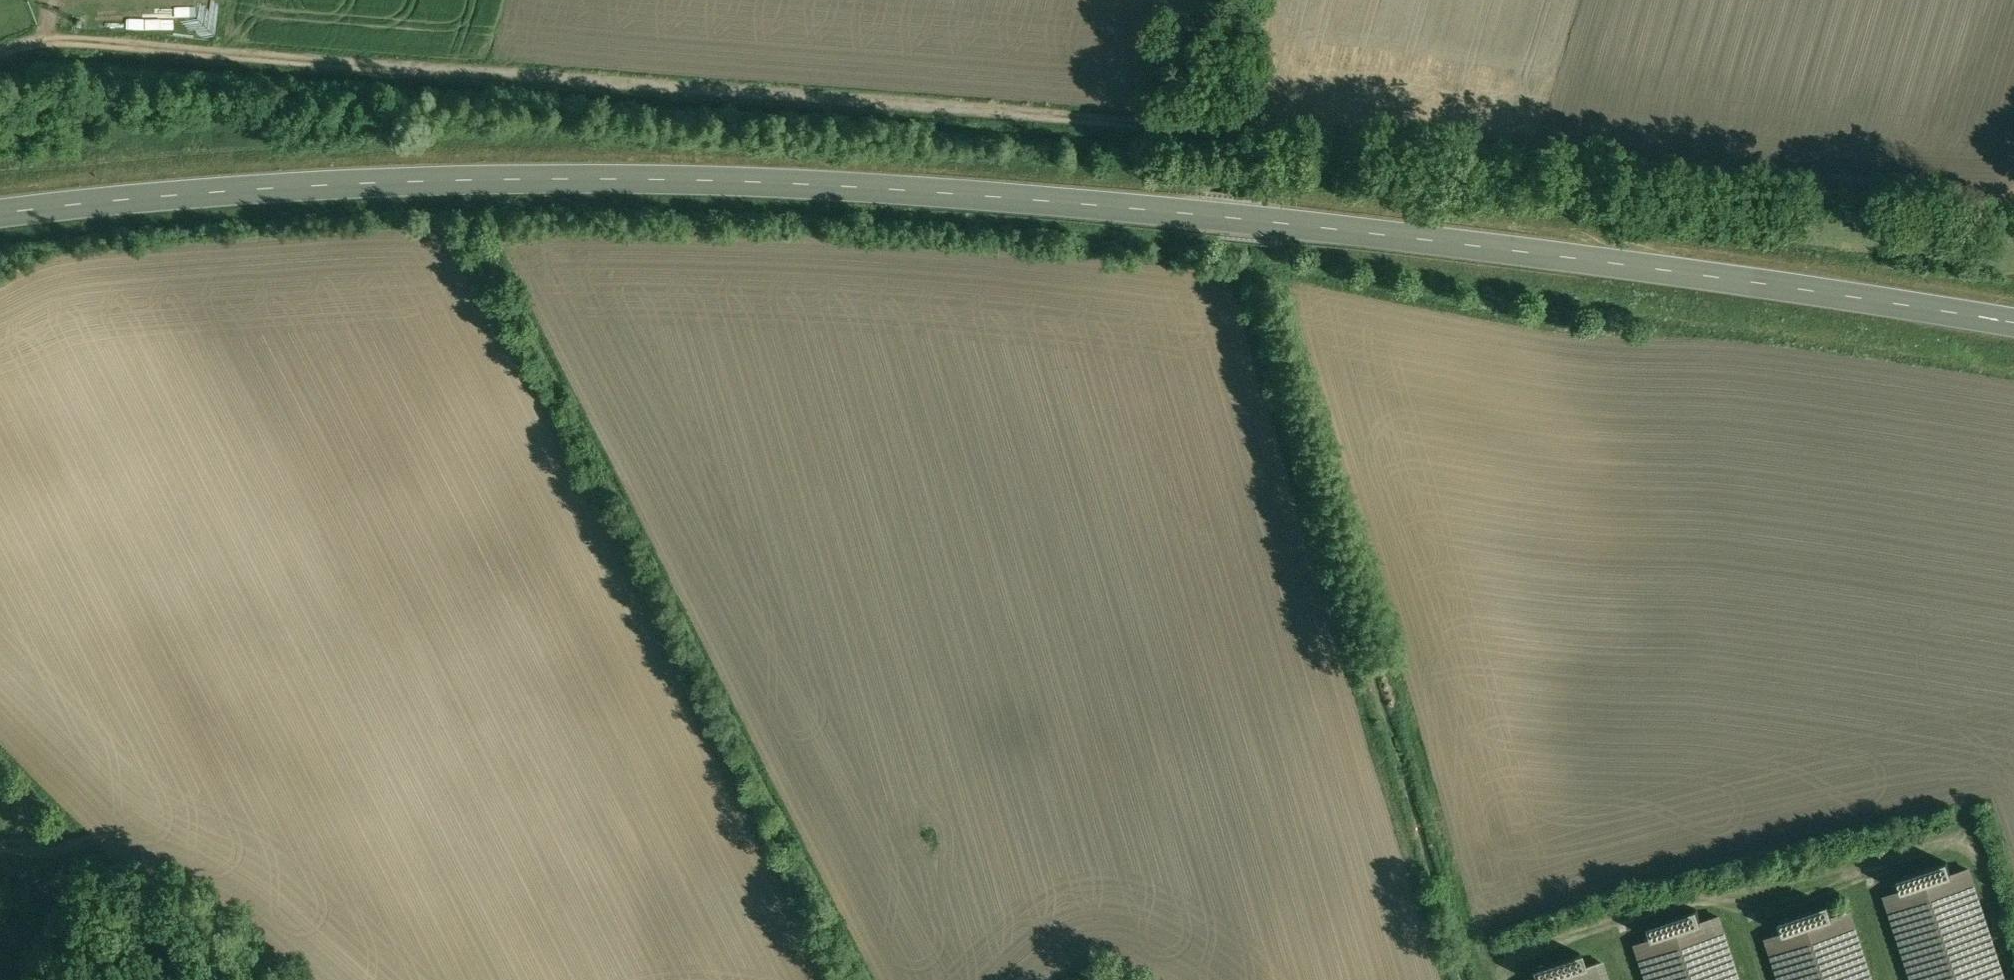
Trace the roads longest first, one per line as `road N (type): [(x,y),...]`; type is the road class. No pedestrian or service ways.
road 1 (primary): [(0,213),(167,194),(458,179),(760,181),(1052,199),(1366,231),(2013,322)]

